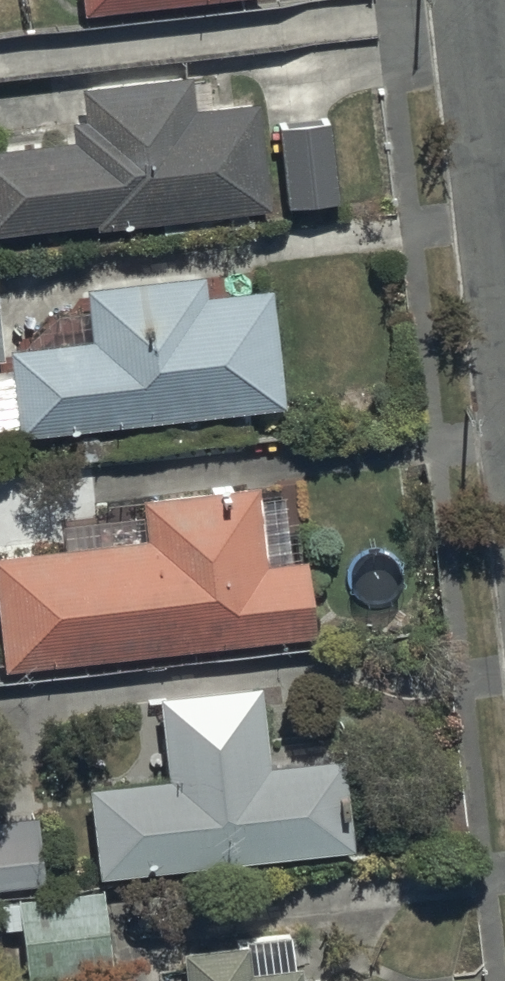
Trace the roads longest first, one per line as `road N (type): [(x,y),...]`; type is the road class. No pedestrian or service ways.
road 1 (residential): [(481,0),(504,194)]

